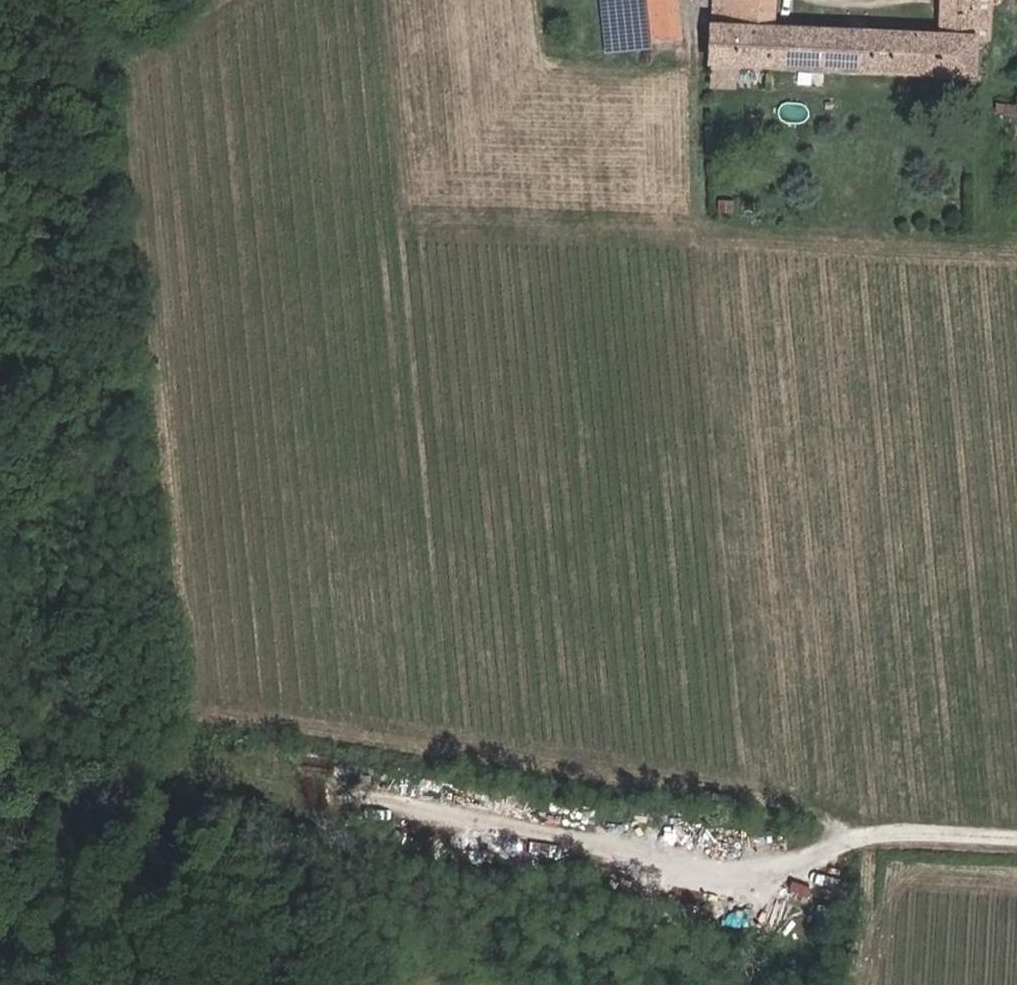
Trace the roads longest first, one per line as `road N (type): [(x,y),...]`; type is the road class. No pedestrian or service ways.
road 1 (track): [(1016,840),(885,832),(783,867),(723,874),(481,813),(370,797)]

